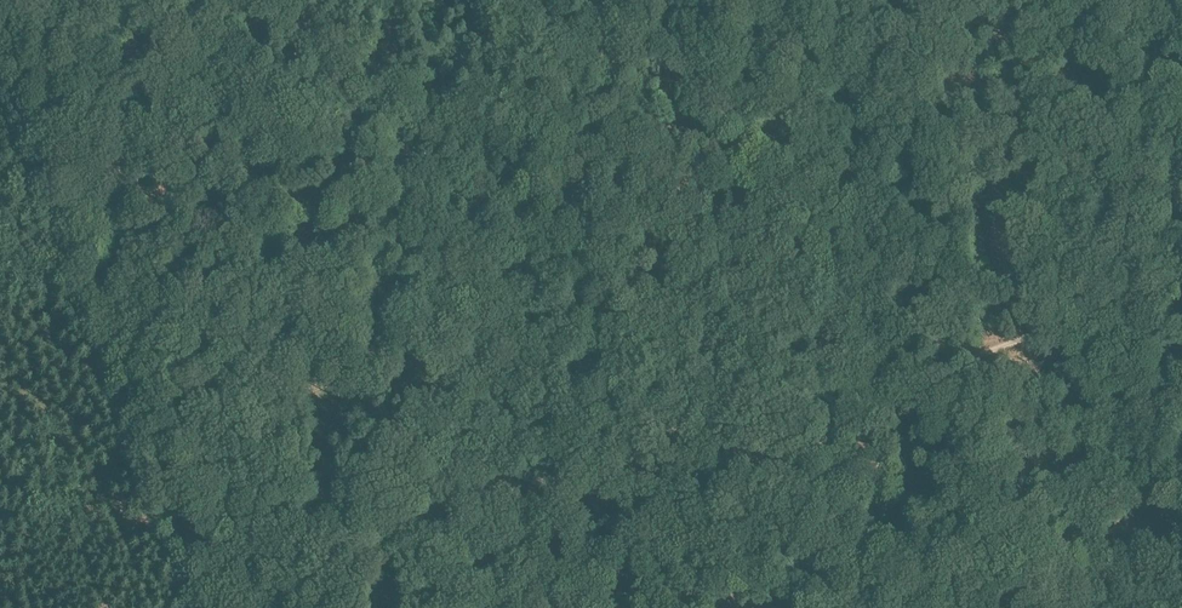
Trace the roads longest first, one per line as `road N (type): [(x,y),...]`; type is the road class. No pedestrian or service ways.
road 1 (track): [(242,607),(1181,286)]
road 2 (track): [(188,607),(0,66)]

